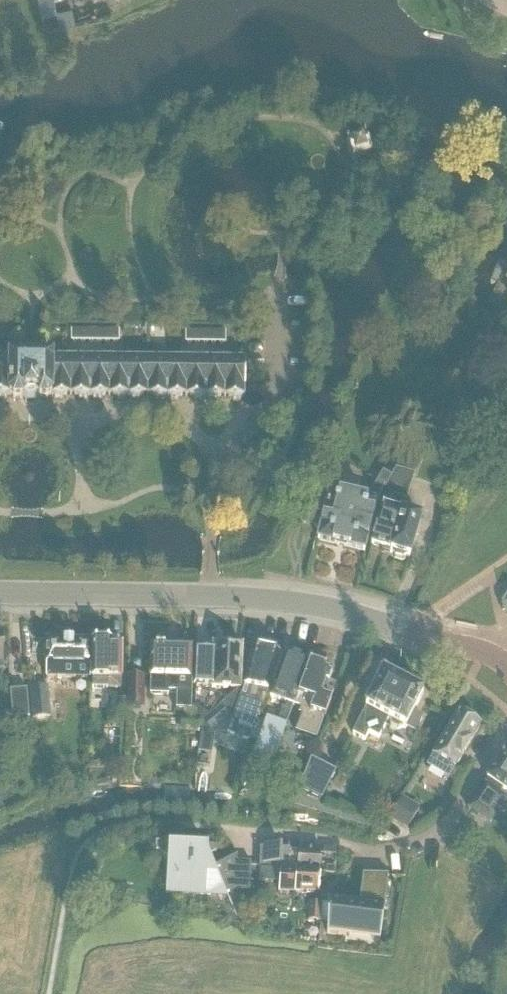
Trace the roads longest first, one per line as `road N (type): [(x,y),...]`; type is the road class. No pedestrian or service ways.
road 1 (unclassified): [(506,661),(322,603),(0,592)]
road 2 (track): [(241,829),(371,848),(417,842),(451,811),(502,735)]

